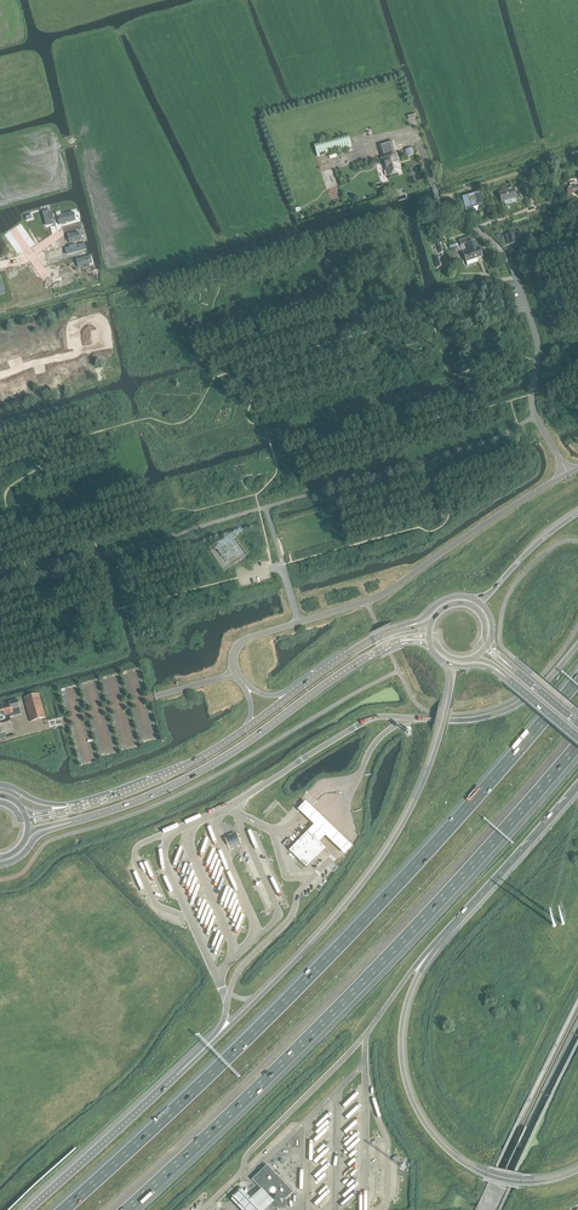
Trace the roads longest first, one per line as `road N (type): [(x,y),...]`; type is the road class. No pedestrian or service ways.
road 1 (motorway): [(577,677),(352,932),(62,1209)]
road 2 (motorway): [(128,1209),(329,1020),(577,748)]
road 3 (motorway): [(450,665),(443,726),(403,824),(327,928),(217,1039)]
road 4 (secondary): [(57,825),(197,773),(399,642)]
road 5 (motorway): [(577,1170),(535,1182),(498,1178),(460,1160),(424,1122),(401,1043),(410,993),(434,951)]
road 6 (unclassified): [(299,622),(376,598),(567,474)]
road 7 (unclassified): [(535,415),(538,350),(513,264),(491,238),(443,211),(438,199)]
road 8 (motorway): [(217,1039),(32,1209)]
road 9 (motorway): [(434,951),(577,788)]
road 10 (motorway): [(577,646),(518,706),(478,720),(407,718)]
road 11 (secondary): [(246,729),(180,768),(87,805)]
road 12 (secondary): [(411,625),(372,640),(290,696)]
road 13 (motorway): [(577,514),(481,602)]

